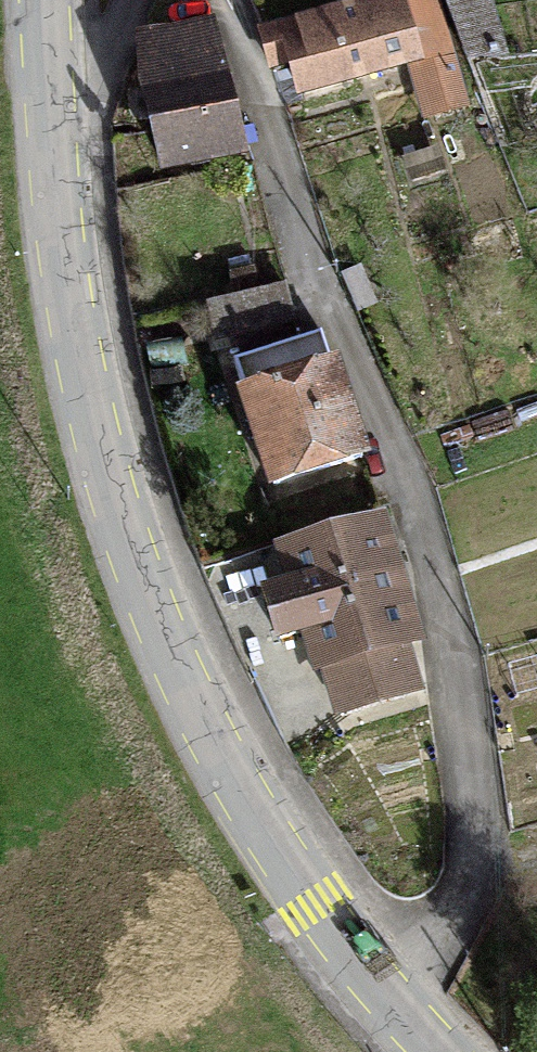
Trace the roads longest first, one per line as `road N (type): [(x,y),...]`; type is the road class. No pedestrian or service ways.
road 1 (residential): [(401,1011),(471,909),(455,696),(385,458),(277,173),(230,0)]
road 2 (tertiary): [(401,1011),(318,905),(180,684),(91,458),(50,177)]
road 3 (residential): [(50,177),(127,0)]
road 4 (tertiary): [(50,177),(42,0)]

